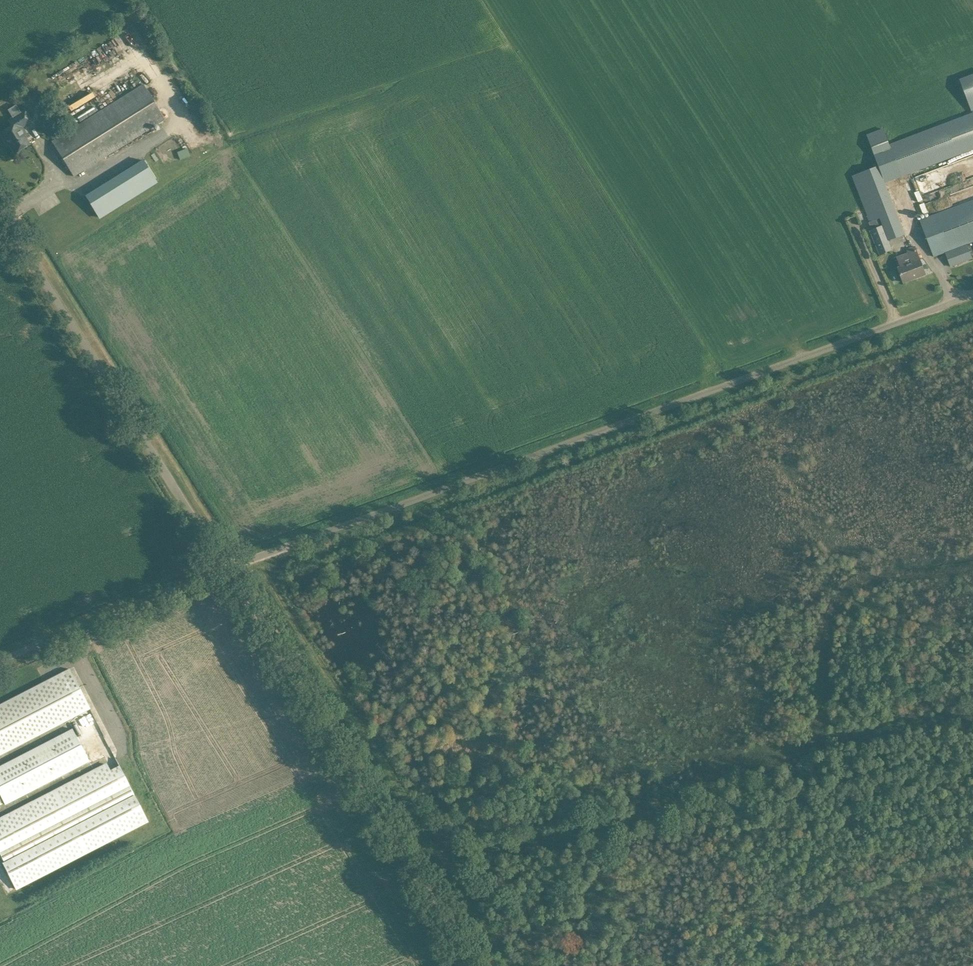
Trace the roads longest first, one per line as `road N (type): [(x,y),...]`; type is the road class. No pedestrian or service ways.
road 1 (unclassified): [(228,570),(556,459),(972,300)]
road 2 (track): [(478,965),(228,570)]
road 3 (unclassified): [(228,570),(0,210)]
road 4 (unclassified): [(0,663),(228,570)]

